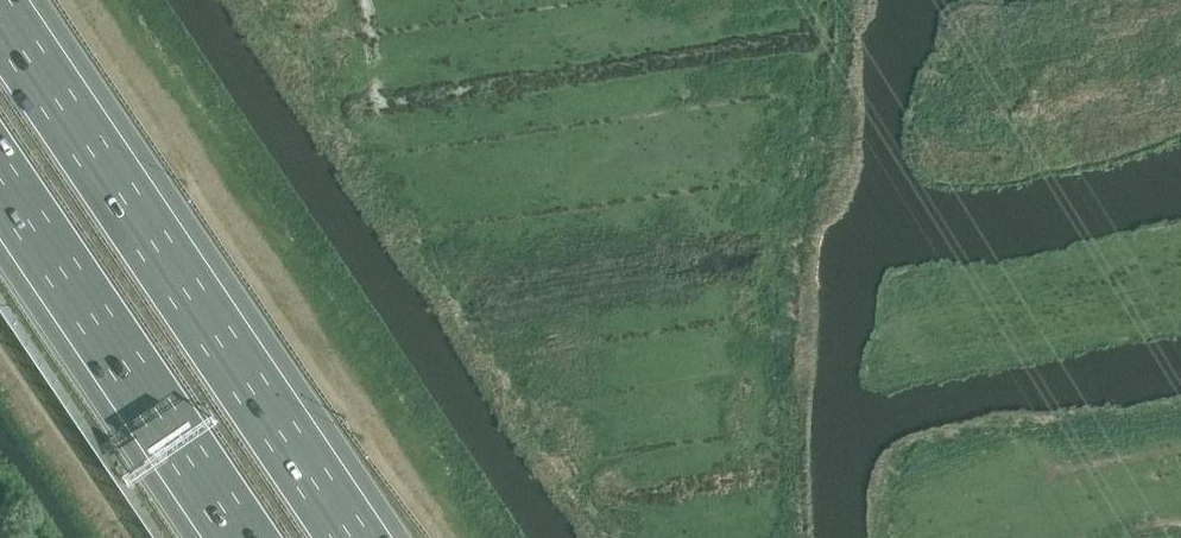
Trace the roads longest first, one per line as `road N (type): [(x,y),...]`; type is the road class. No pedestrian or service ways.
road 1 (motorway): [(354,537),(0,13)]
road 2 (motorway): [(0,171),(249,537)]

